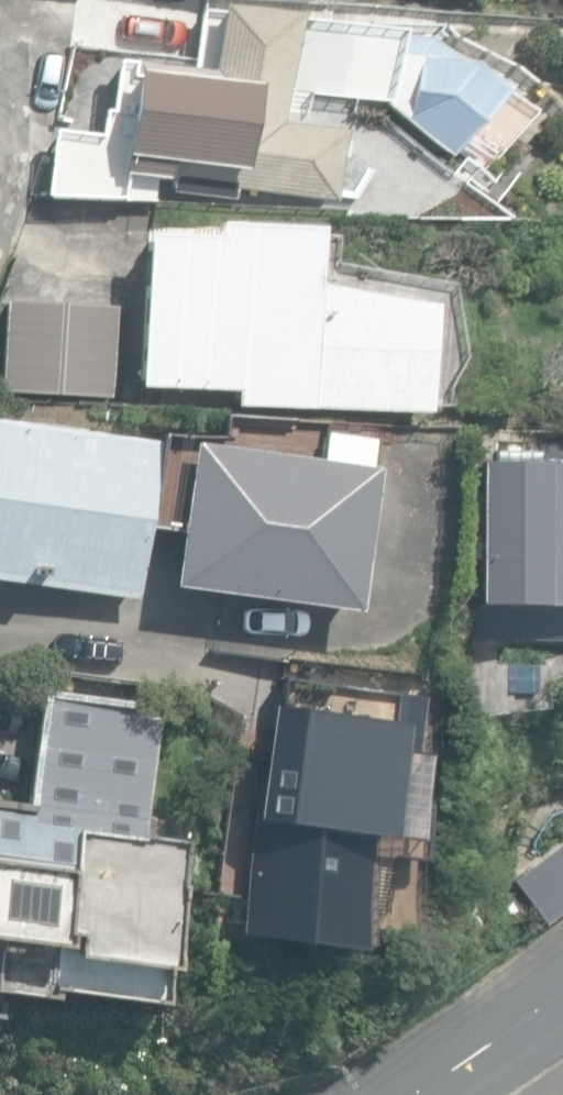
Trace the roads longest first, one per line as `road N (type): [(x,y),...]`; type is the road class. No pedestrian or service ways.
road 1 (residential): [(562,989),(410,1094)]

